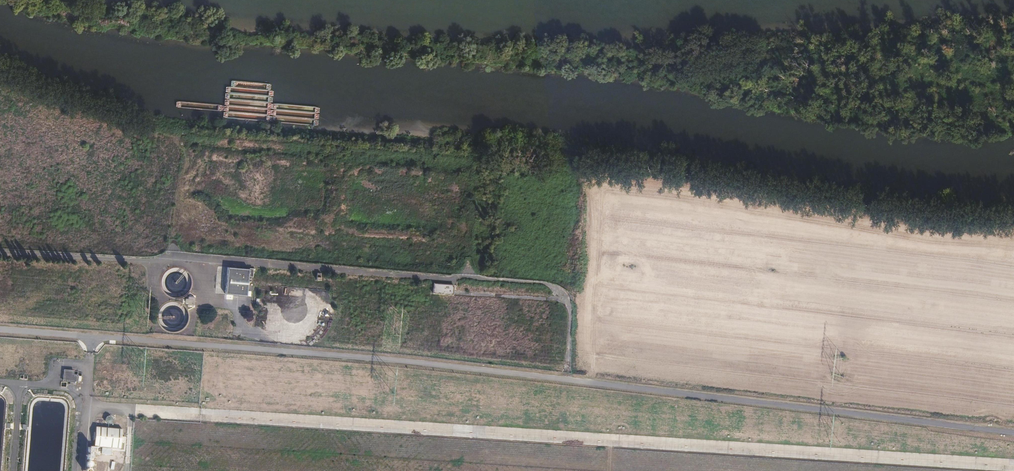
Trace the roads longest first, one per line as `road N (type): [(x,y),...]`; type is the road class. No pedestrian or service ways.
road 1 (track): [(0,330),(425,363),(1013,432)]

